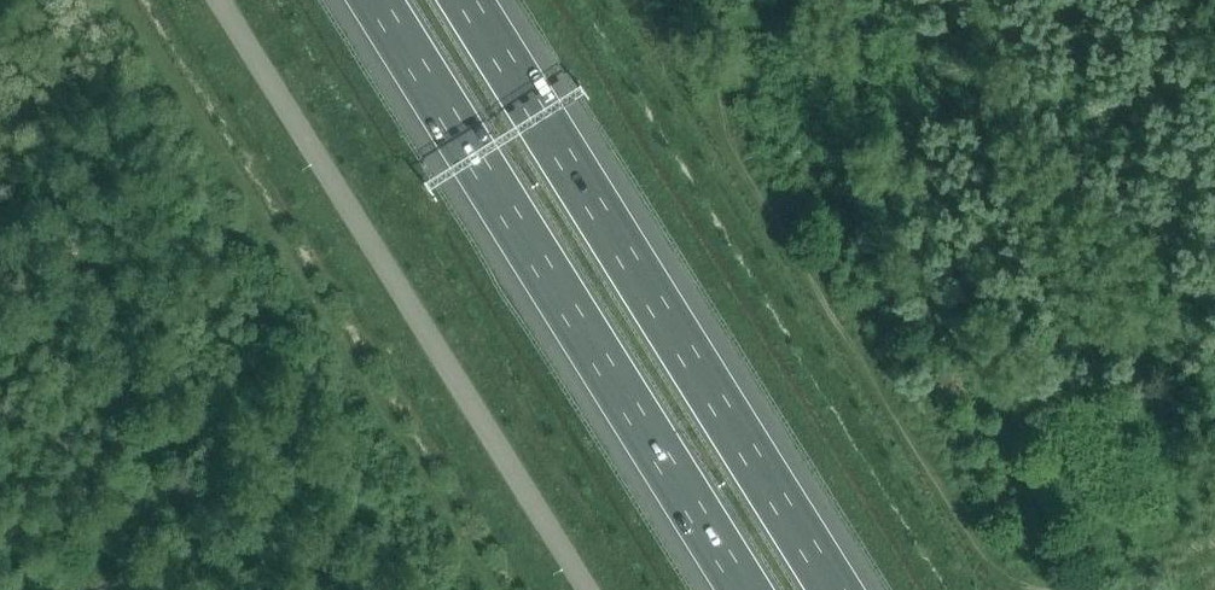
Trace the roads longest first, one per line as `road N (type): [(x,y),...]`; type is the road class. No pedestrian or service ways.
road 1 (motorway): [(839,589),(469,0)]
road 2 (motorway): [(378,0),(746,589)]
road 3 (unclassified): [(583,589),(216,0)]

